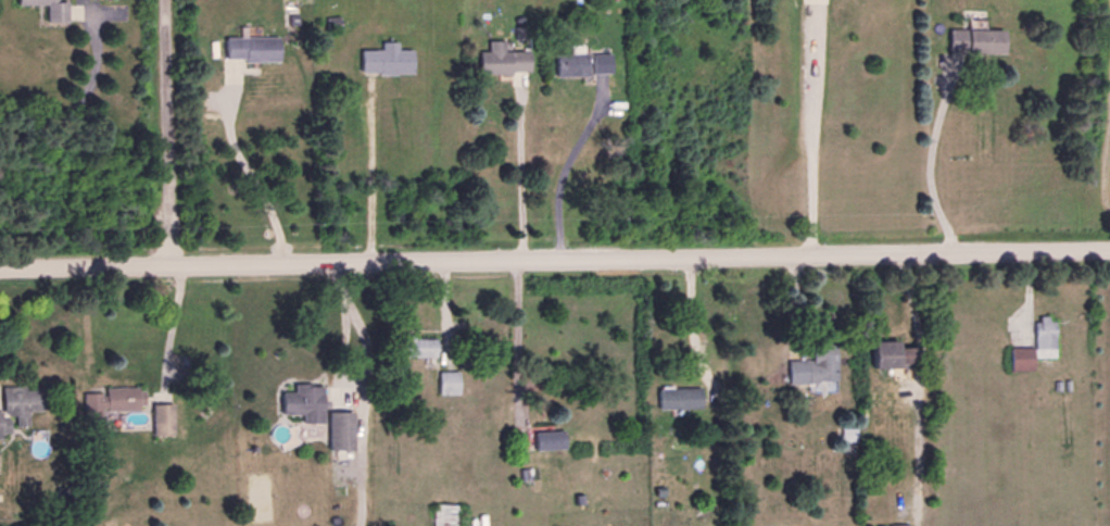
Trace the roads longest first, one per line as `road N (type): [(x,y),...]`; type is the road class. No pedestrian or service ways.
road 1 (residential): [(1109,247),(0,267)]

